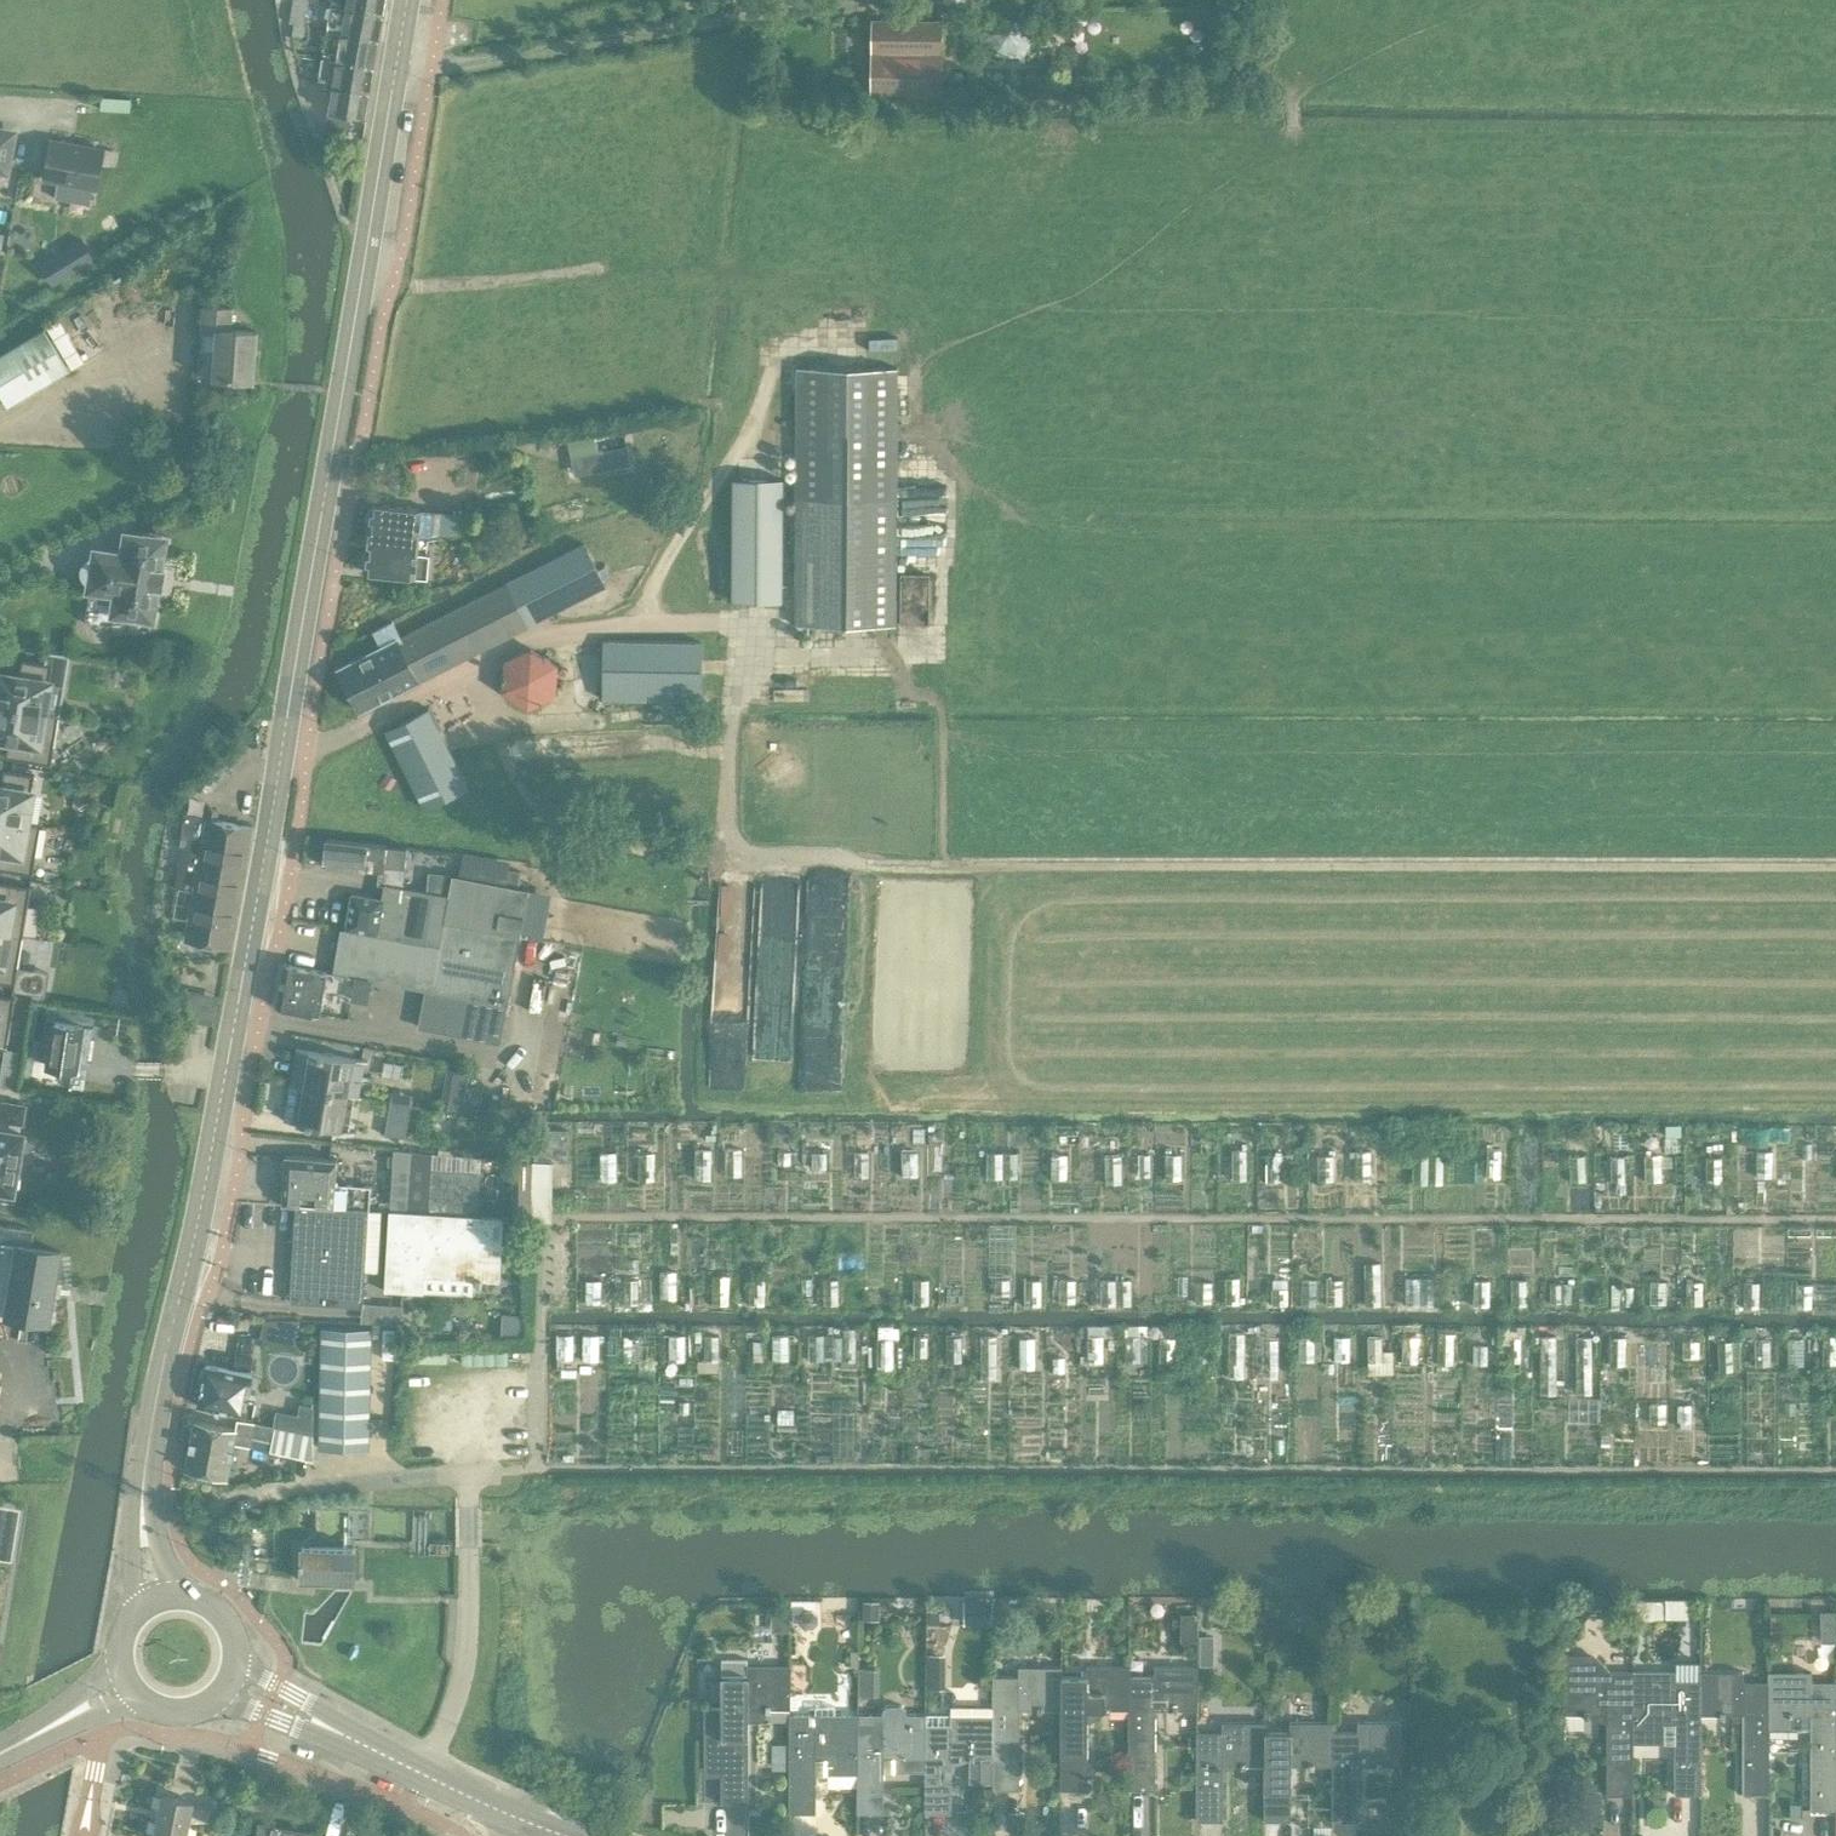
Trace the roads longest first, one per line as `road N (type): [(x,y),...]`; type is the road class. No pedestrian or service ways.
road 1 (tertiary): [(406,0),(243,970),(149,1441),(142,1517)]
road 2 (tertiary): [(516,1820),(345,1735)]
road 3 (tertiary): [(345,1735),(239,1659)]
road 4 (tertiary): [(224,1692),(280,1721),(345,1735)]

